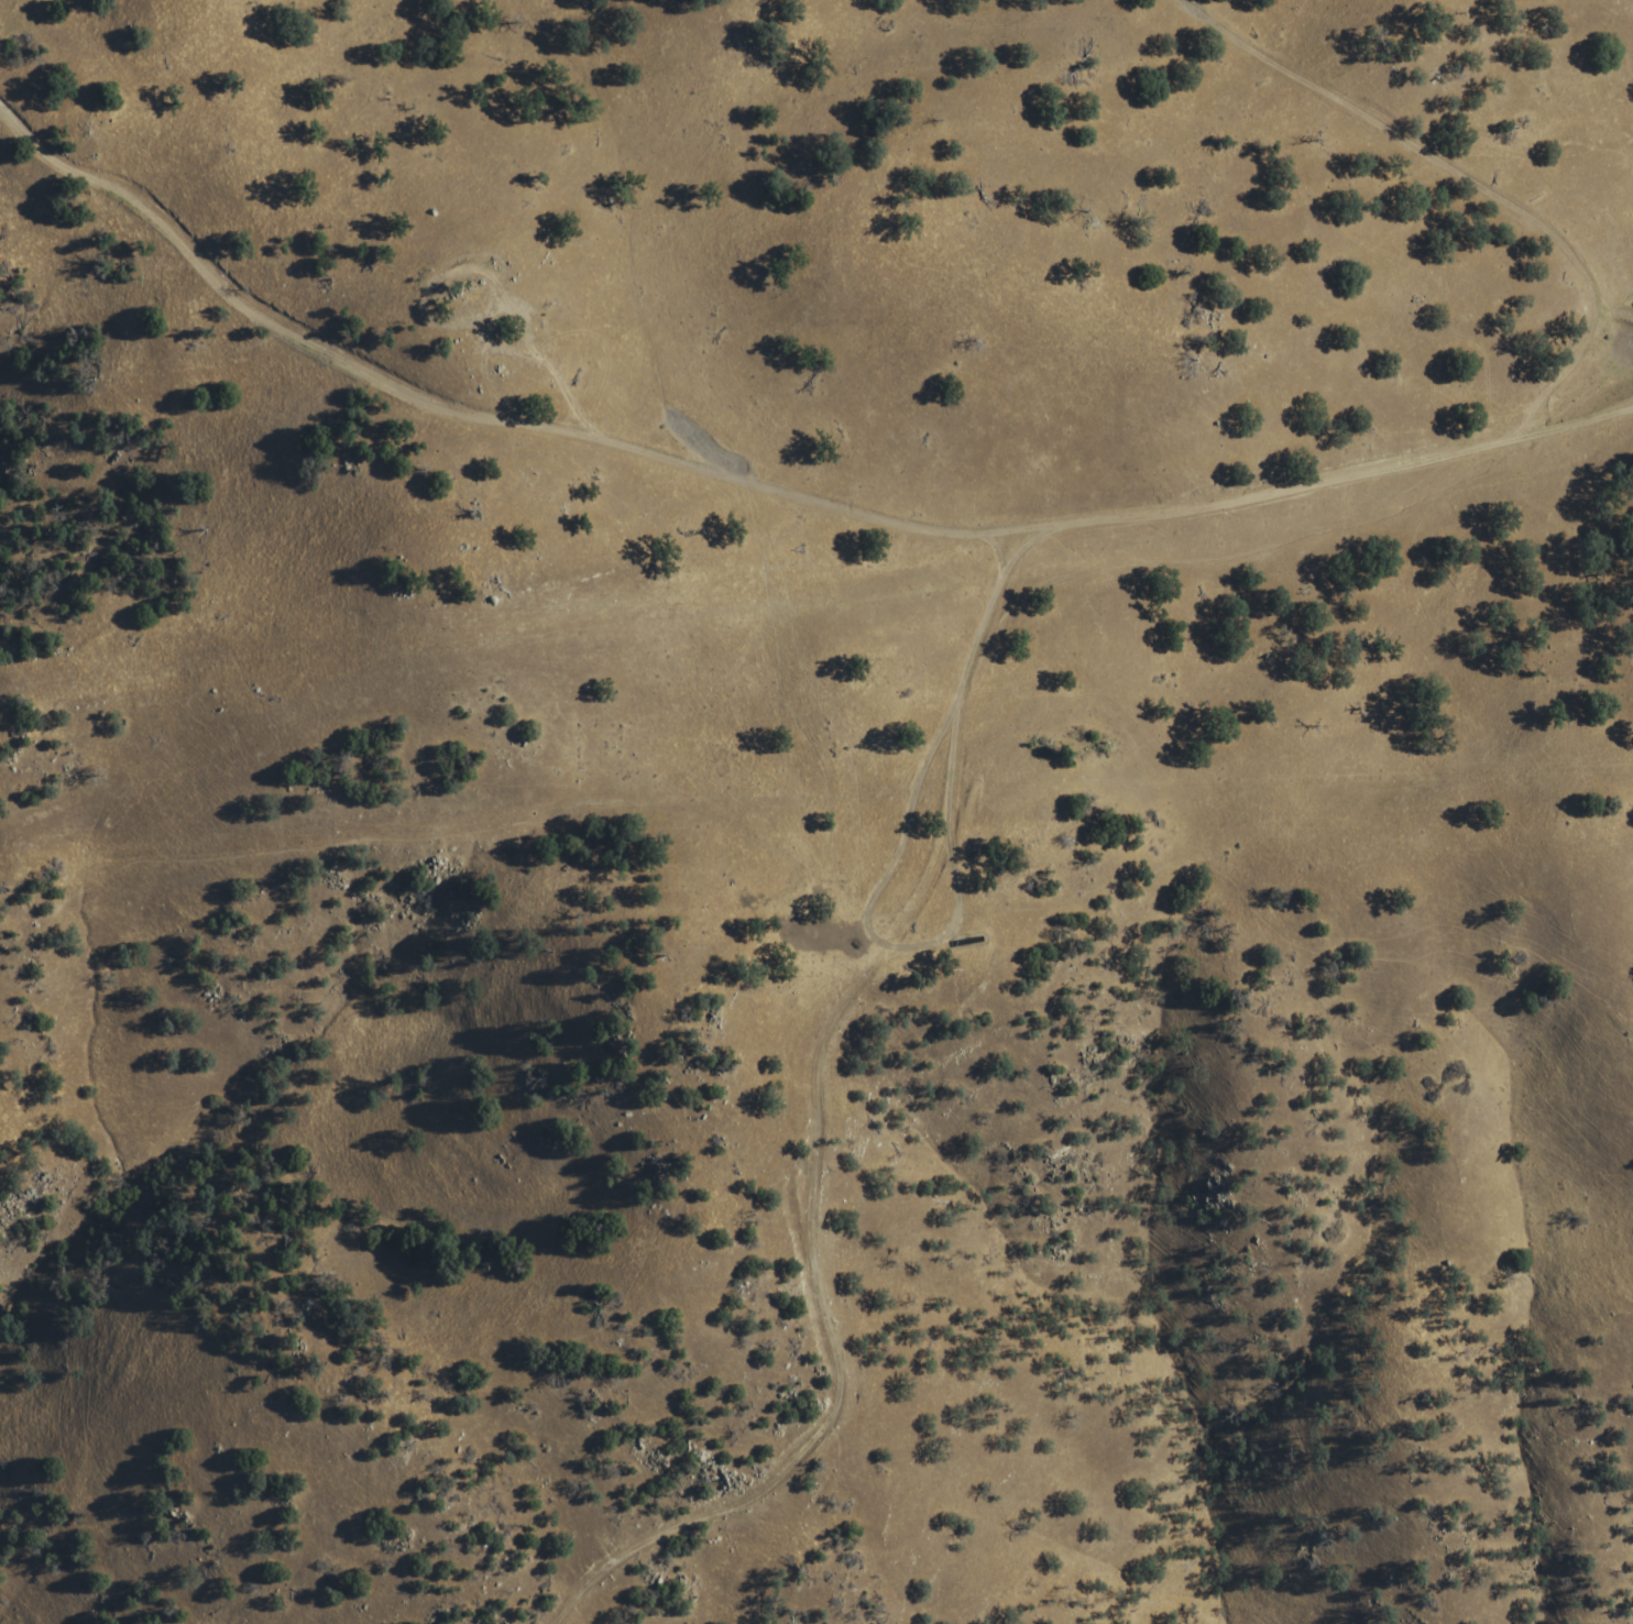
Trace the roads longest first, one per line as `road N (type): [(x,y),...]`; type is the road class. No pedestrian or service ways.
road 1 (residential): [(1632,421),(1212,517),(949,548),(534,437),(458,426),(419,409),(278,336),(211,285),(155,224),(46,171),(0,125)]

